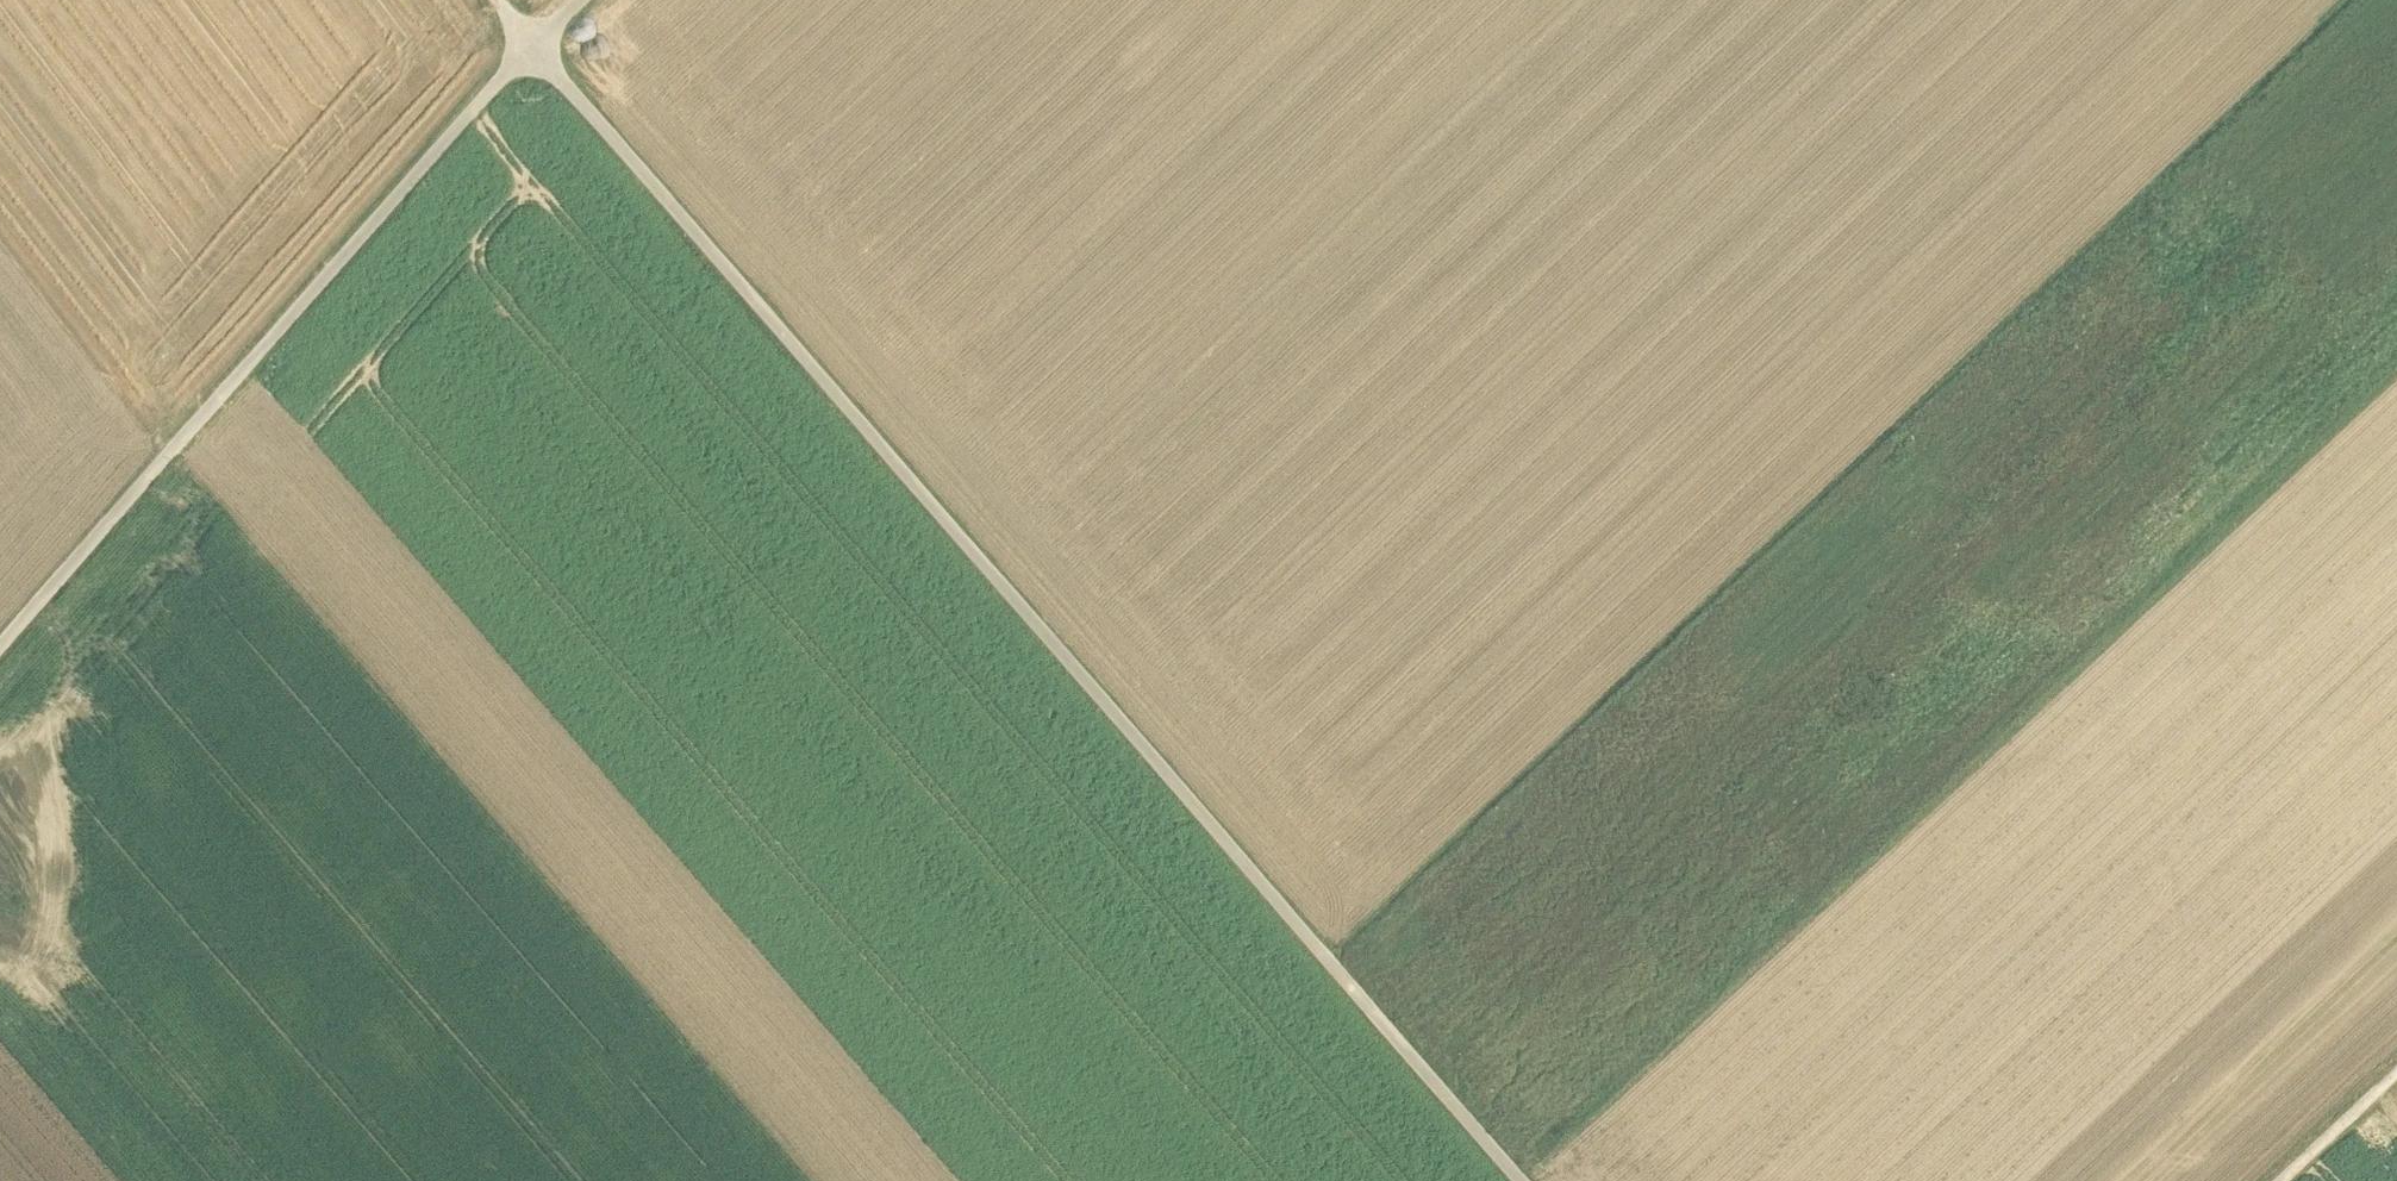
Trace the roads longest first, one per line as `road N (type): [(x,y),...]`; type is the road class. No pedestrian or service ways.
road 1 (track): [(500,0),(1518,1180)]
road 2 (track): [(0,650),(506,68),(578,0)]
road 3 (track): [(2276,1180),(2396,1067)]

